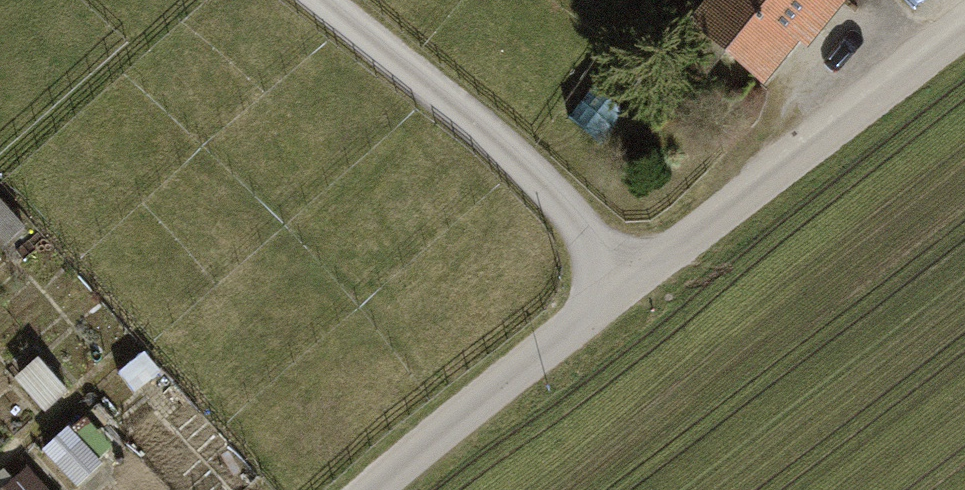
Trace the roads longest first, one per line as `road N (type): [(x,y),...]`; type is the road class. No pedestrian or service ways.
road 1 (unclassified): [(964,26),(622,279)]
road 2 (residential): [(324,0),(549,193),(622,279)]
road 3 (residential): [(622,279),(371,489)]

